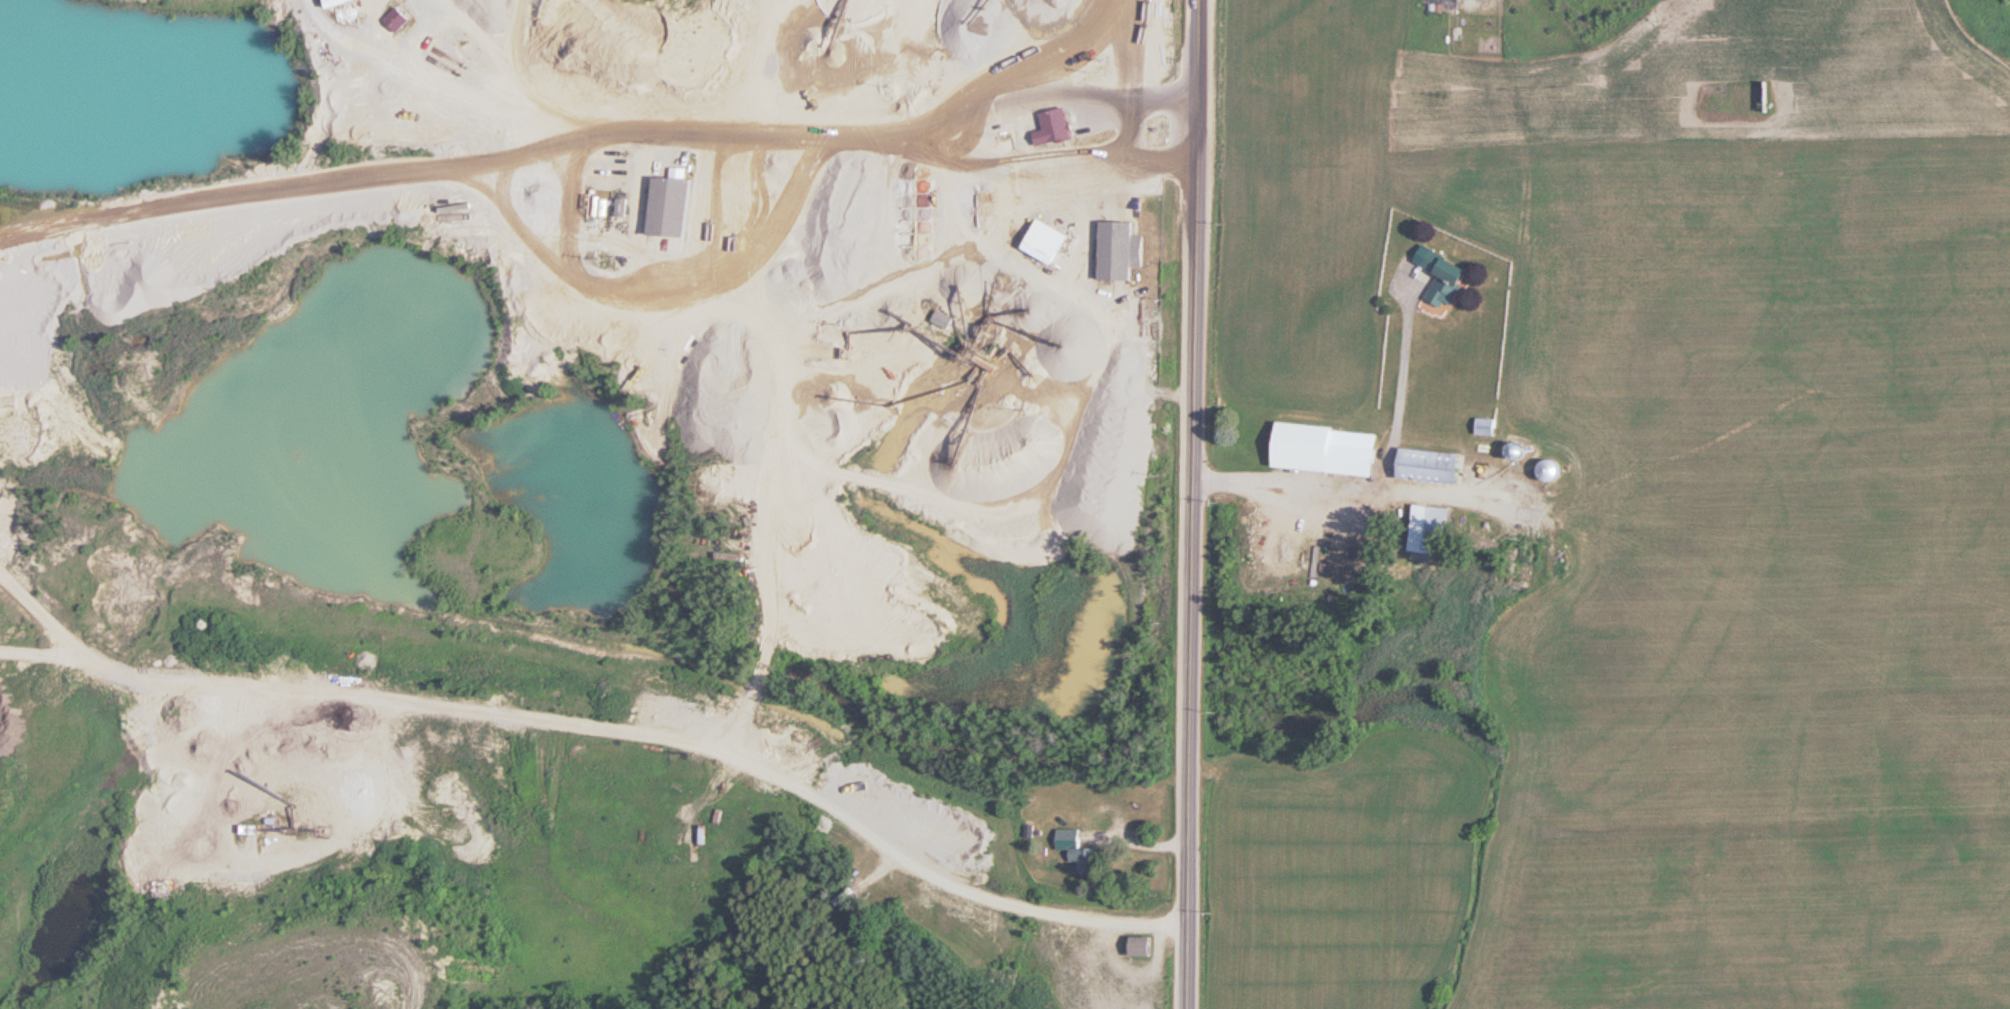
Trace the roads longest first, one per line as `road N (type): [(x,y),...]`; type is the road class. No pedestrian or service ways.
road 1 (tertiary): [(1200,0),(1188,1008)]

